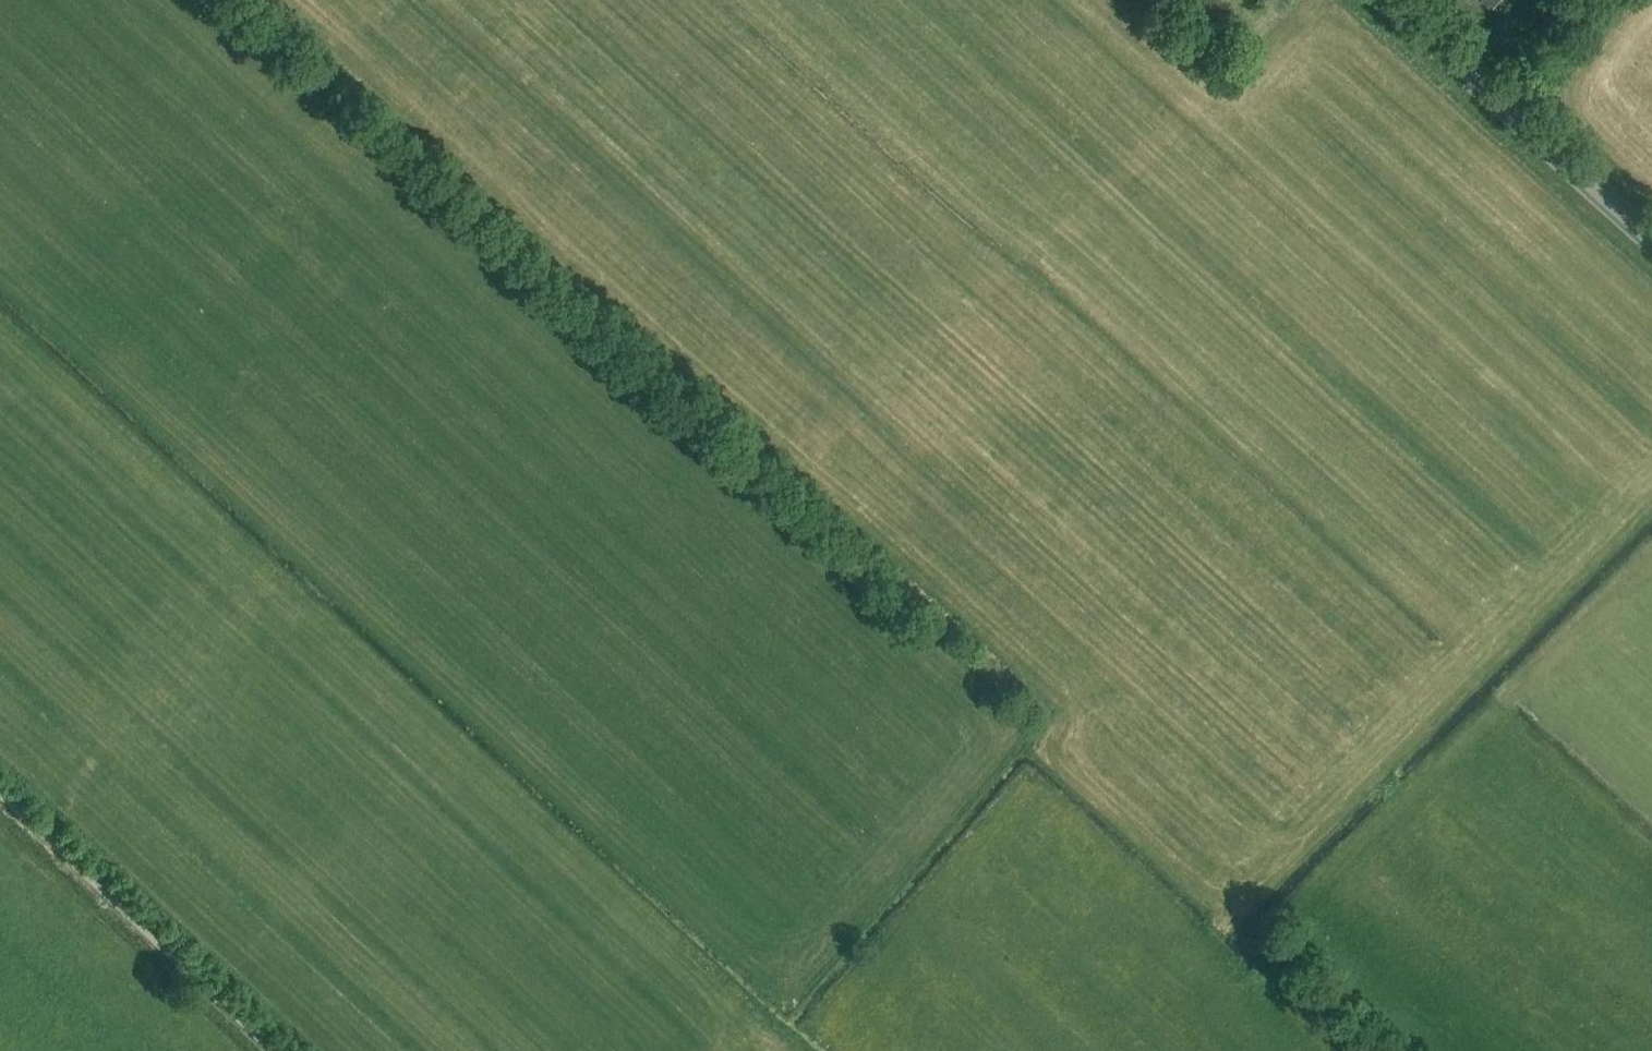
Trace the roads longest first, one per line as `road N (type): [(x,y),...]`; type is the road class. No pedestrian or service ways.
road 1 (tertiary): [(1651,243),(1384,0)]

